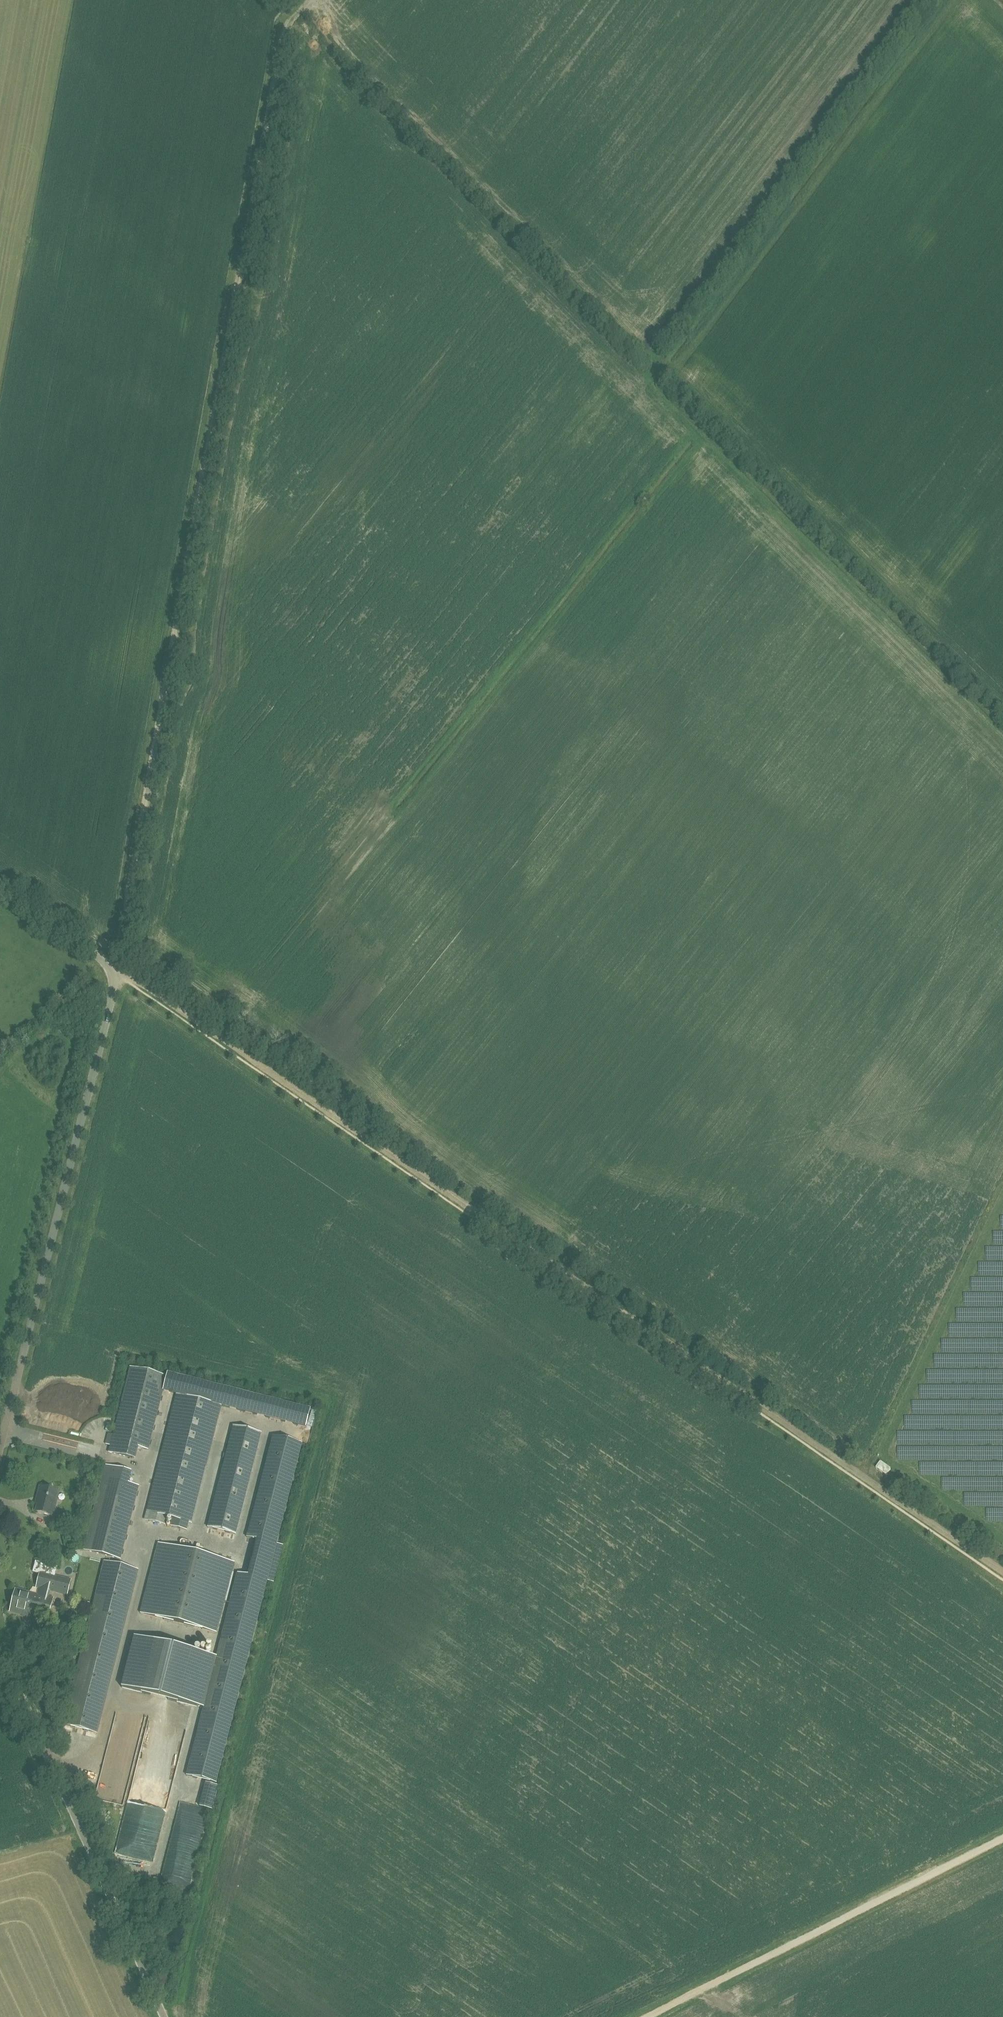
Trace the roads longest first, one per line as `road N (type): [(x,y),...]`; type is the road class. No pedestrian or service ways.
road 1 (track): [(1002,1571),(118,969),(159,693),(291,17)]
road 2 (unclassified): [(0,1432),(118,969),(0,887)]
road 3 (track): [(647,2016),(1002,1837)]
road 4 (unclassified): [(164,2016),(0,1664)]

